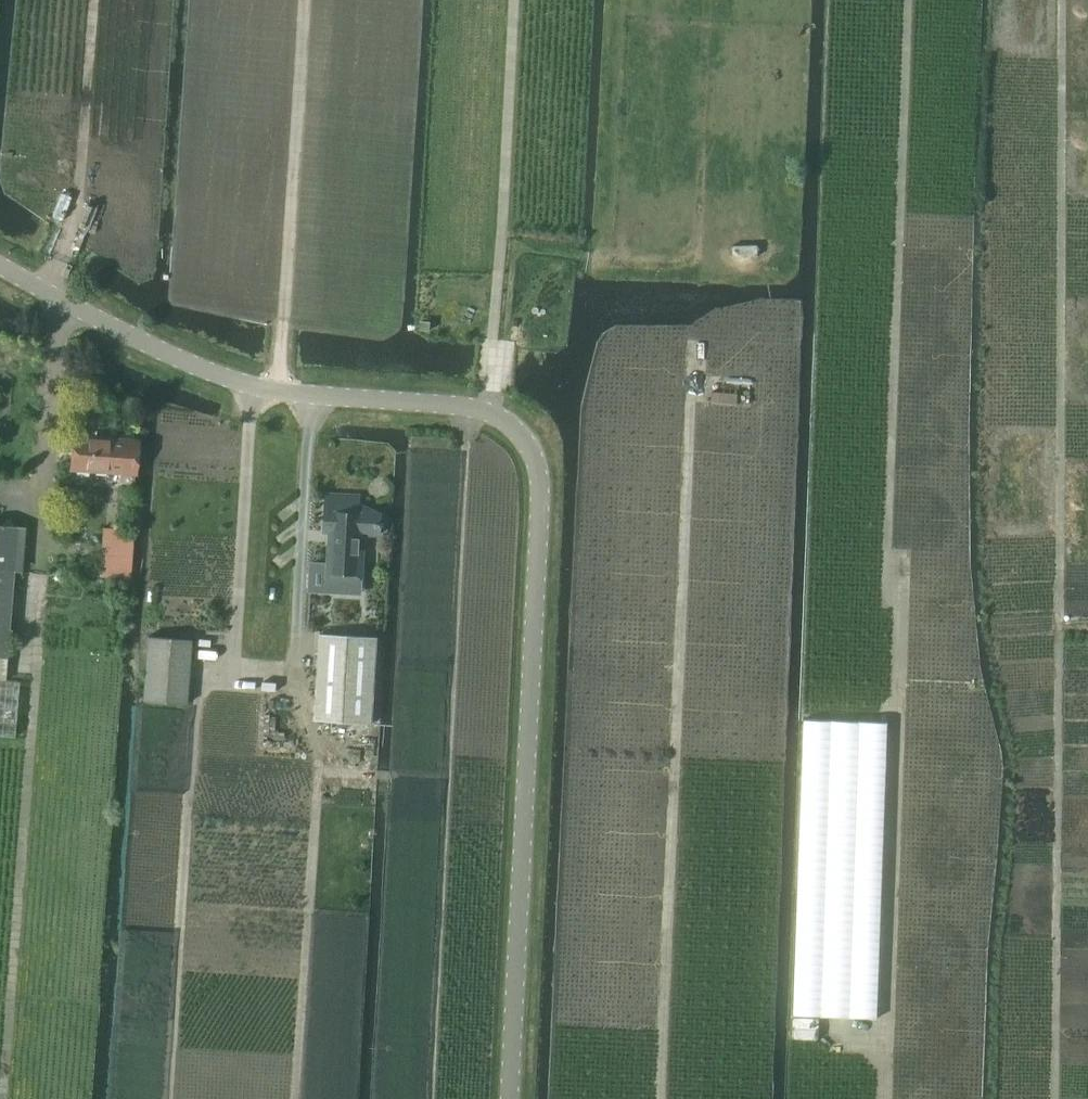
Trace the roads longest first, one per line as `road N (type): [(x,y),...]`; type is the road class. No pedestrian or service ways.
road 1 (unclassified): [(515,1098),(540,494),(522,436),(488,411),(467,407),(251,386),(145,343),(0,265)]
road 2 (track): [(883,1098),(900,611),(886,548),(906,0)]
road 3 (track): [(660,1098),(695,346)]
road 4 (track): [(251,386),(232,683),(197,681),(168,1098)]
road 5 (track): [(467,407),(430,1098)]
road 6 (track): [(2,1098),(46,443)]
road 7 (track): [(296,1098),(319,750),(292,686)]
road 8 (track): [(292,686),(299,562)]

